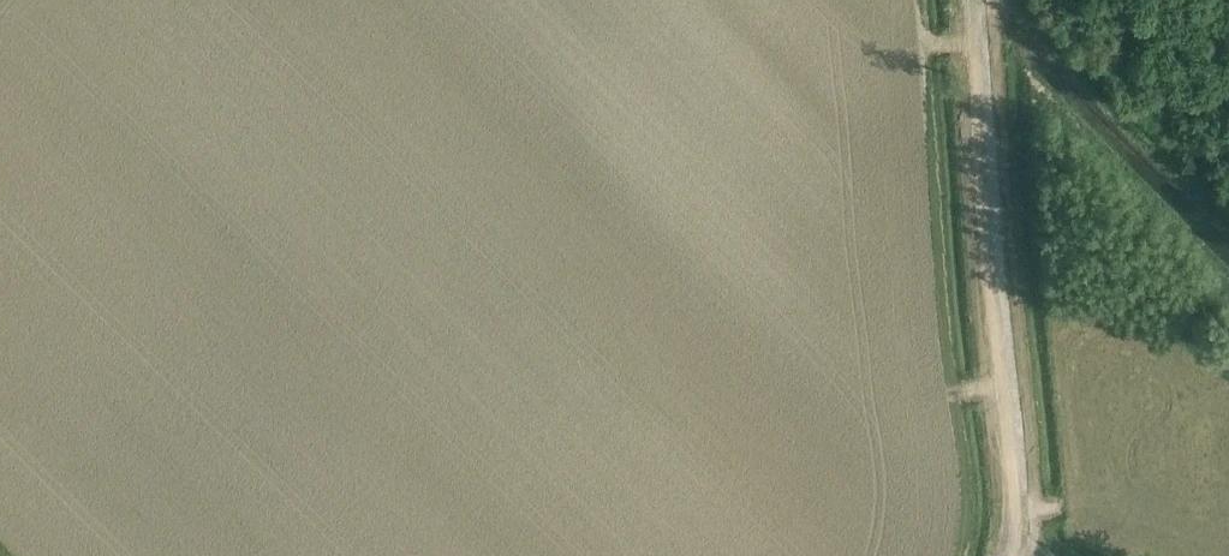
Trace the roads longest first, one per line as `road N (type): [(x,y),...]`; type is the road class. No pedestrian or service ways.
road 1 (tertiary): [(998,555),(1011,462),(1009,377),(965,0)]

